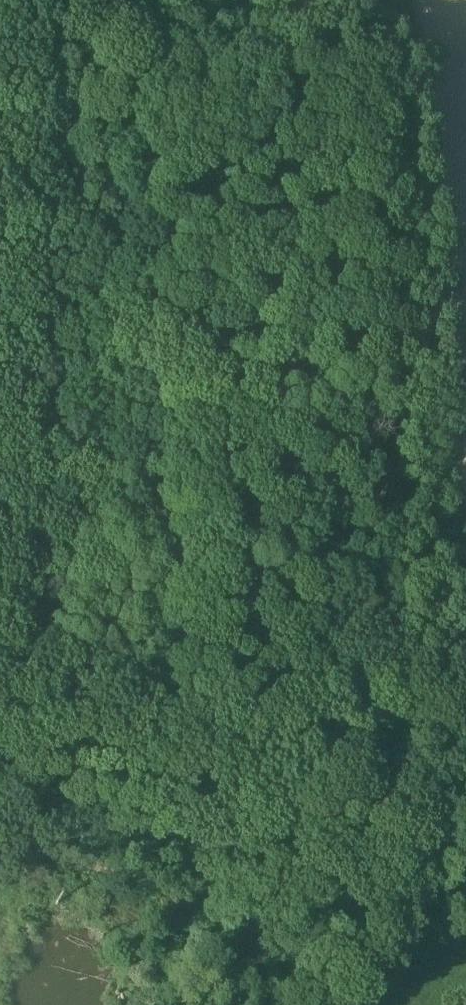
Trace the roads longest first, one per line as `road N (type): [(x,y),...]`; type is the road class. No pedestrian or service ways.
road 1 (track): [(106,0),(111,49),(161,141),(176,735)]
road 2 (unclassified): [(382,822),(0,653)]

